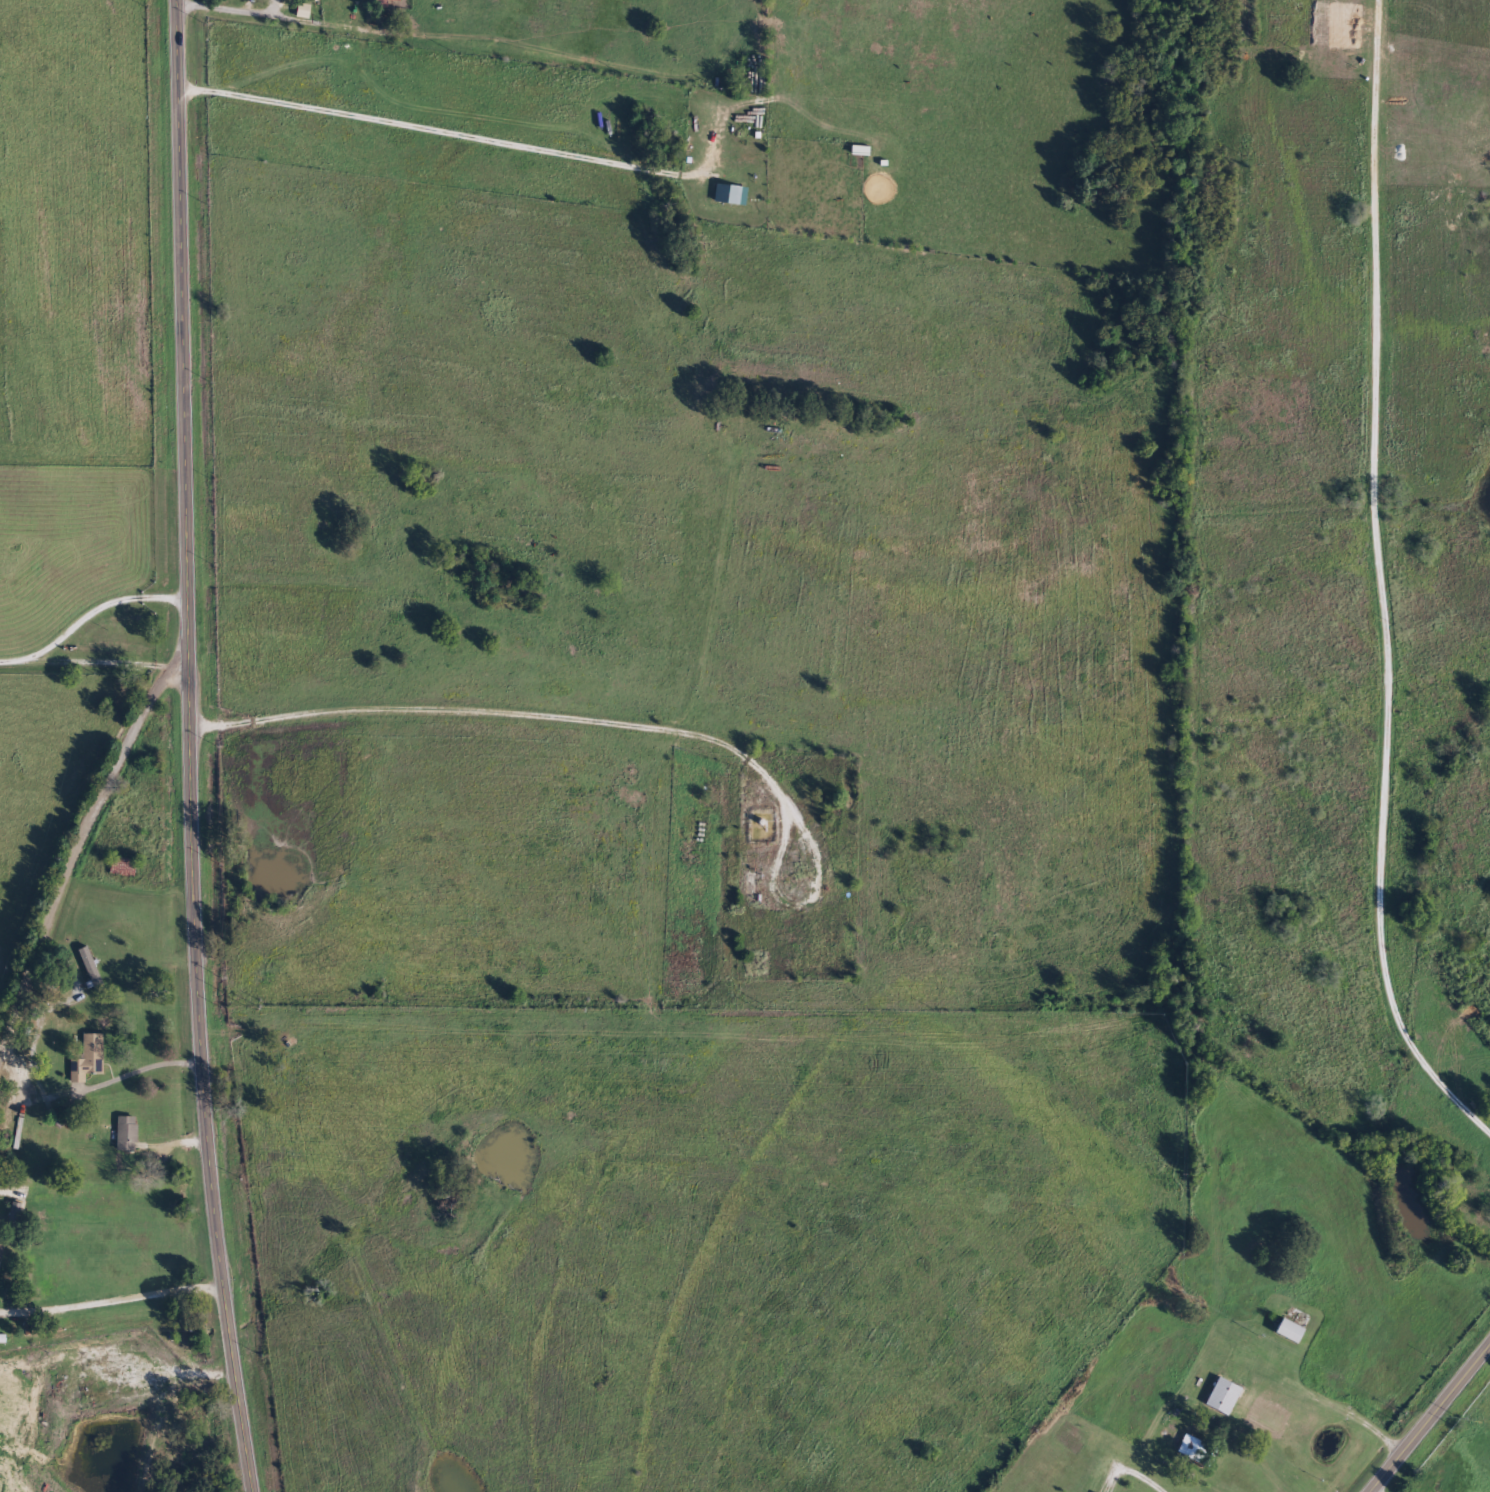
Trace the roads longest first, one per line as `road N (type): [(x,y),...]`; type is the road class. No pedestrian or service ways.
road 1 (secondary): [(250,1491),(209,1172),(174,0)]
road 2 (residential): [(0,1056),(56,874),(116,764),(188,671)]
road 3 (tertiary): [(1489,1343),(1369,1491)]

